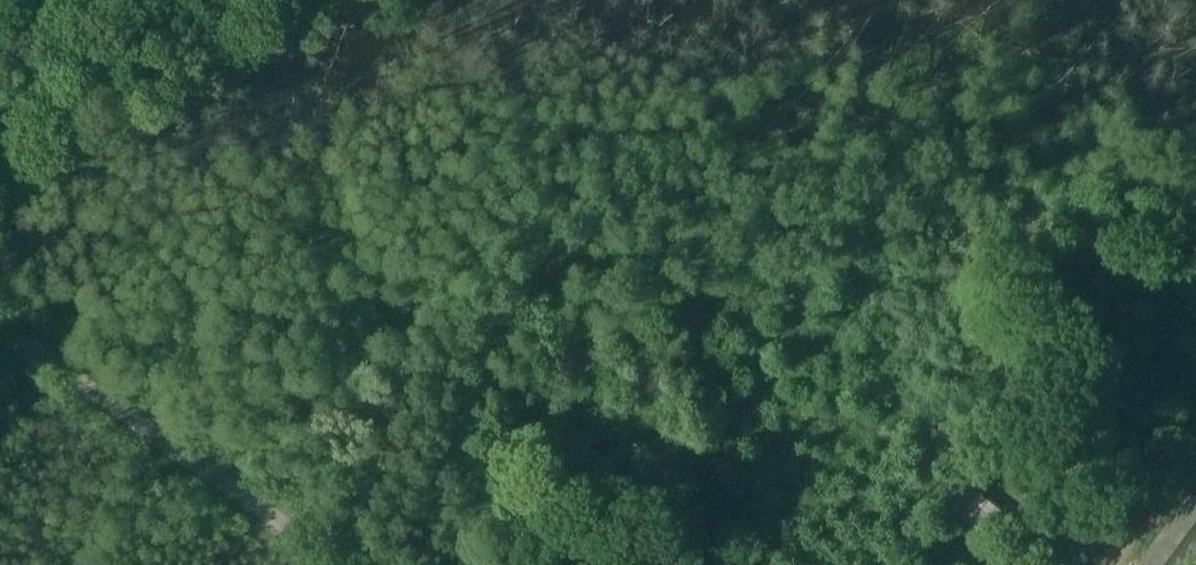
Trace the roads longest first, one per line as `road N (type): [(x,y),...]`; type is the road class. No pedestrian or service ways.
road 1 (residential): [(339,564),(0,322)]

